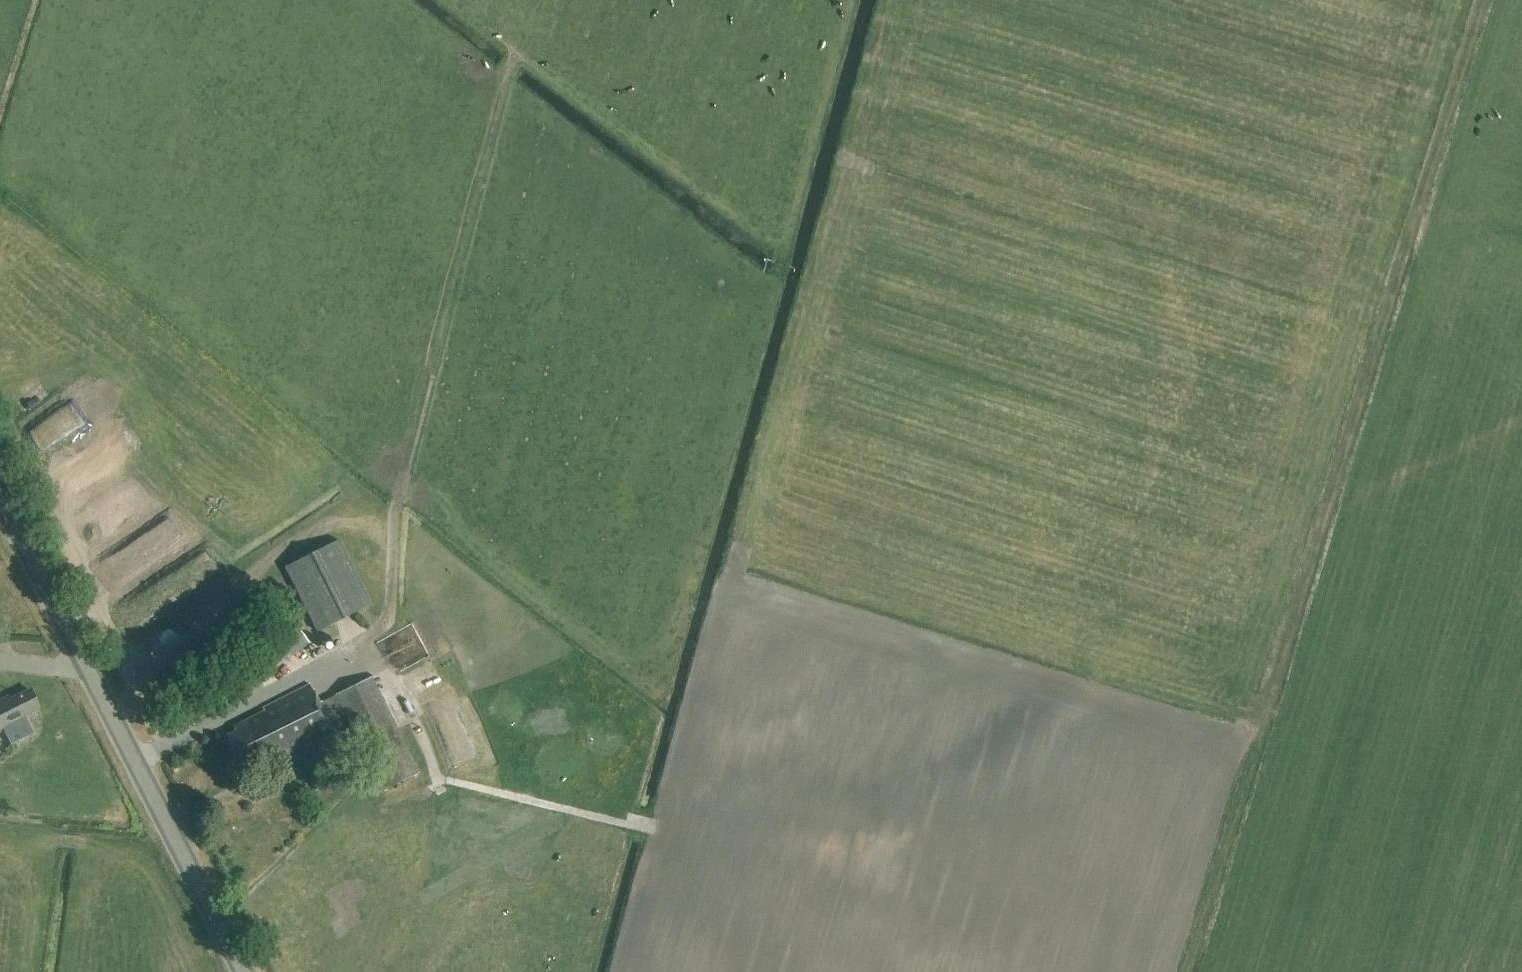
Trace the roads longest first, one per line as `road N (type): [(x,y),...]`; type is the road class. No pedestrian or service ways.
road 1 (tertiary): [(242,971),(0,500)]

